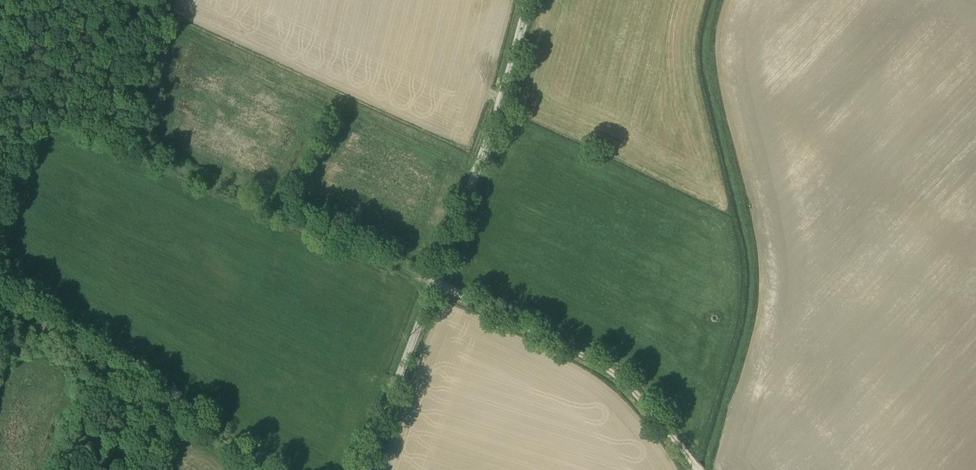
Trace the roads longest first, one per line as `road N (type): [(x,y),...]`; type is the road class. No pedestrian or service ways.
road 1 (track): [(166,0),(138,152),(607,367),(700,469)]
road 2 (unclassified): [(370,469),(511,70),(527,0)]
road 3 (track): [(720,0),(710,46),(759,260),(757,305),(708,469)]
road 4 (track): [(266,469),(0,293)]

